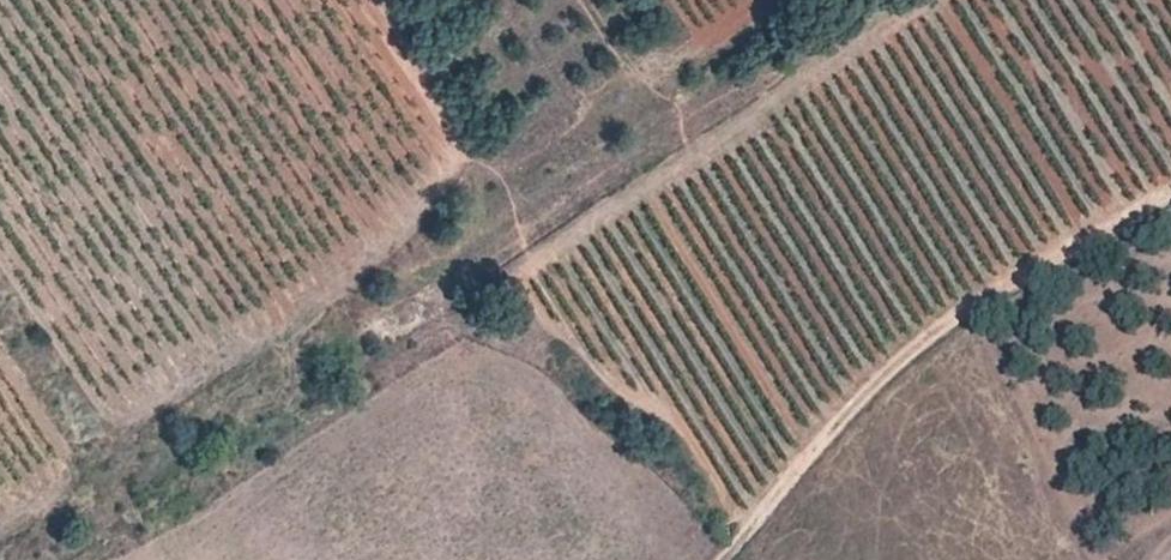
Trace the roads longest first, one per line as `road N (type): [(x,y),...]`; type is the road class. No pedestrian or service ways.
road 1 (track): [(1170,190),(989,295),(891,370),(722,559)]

